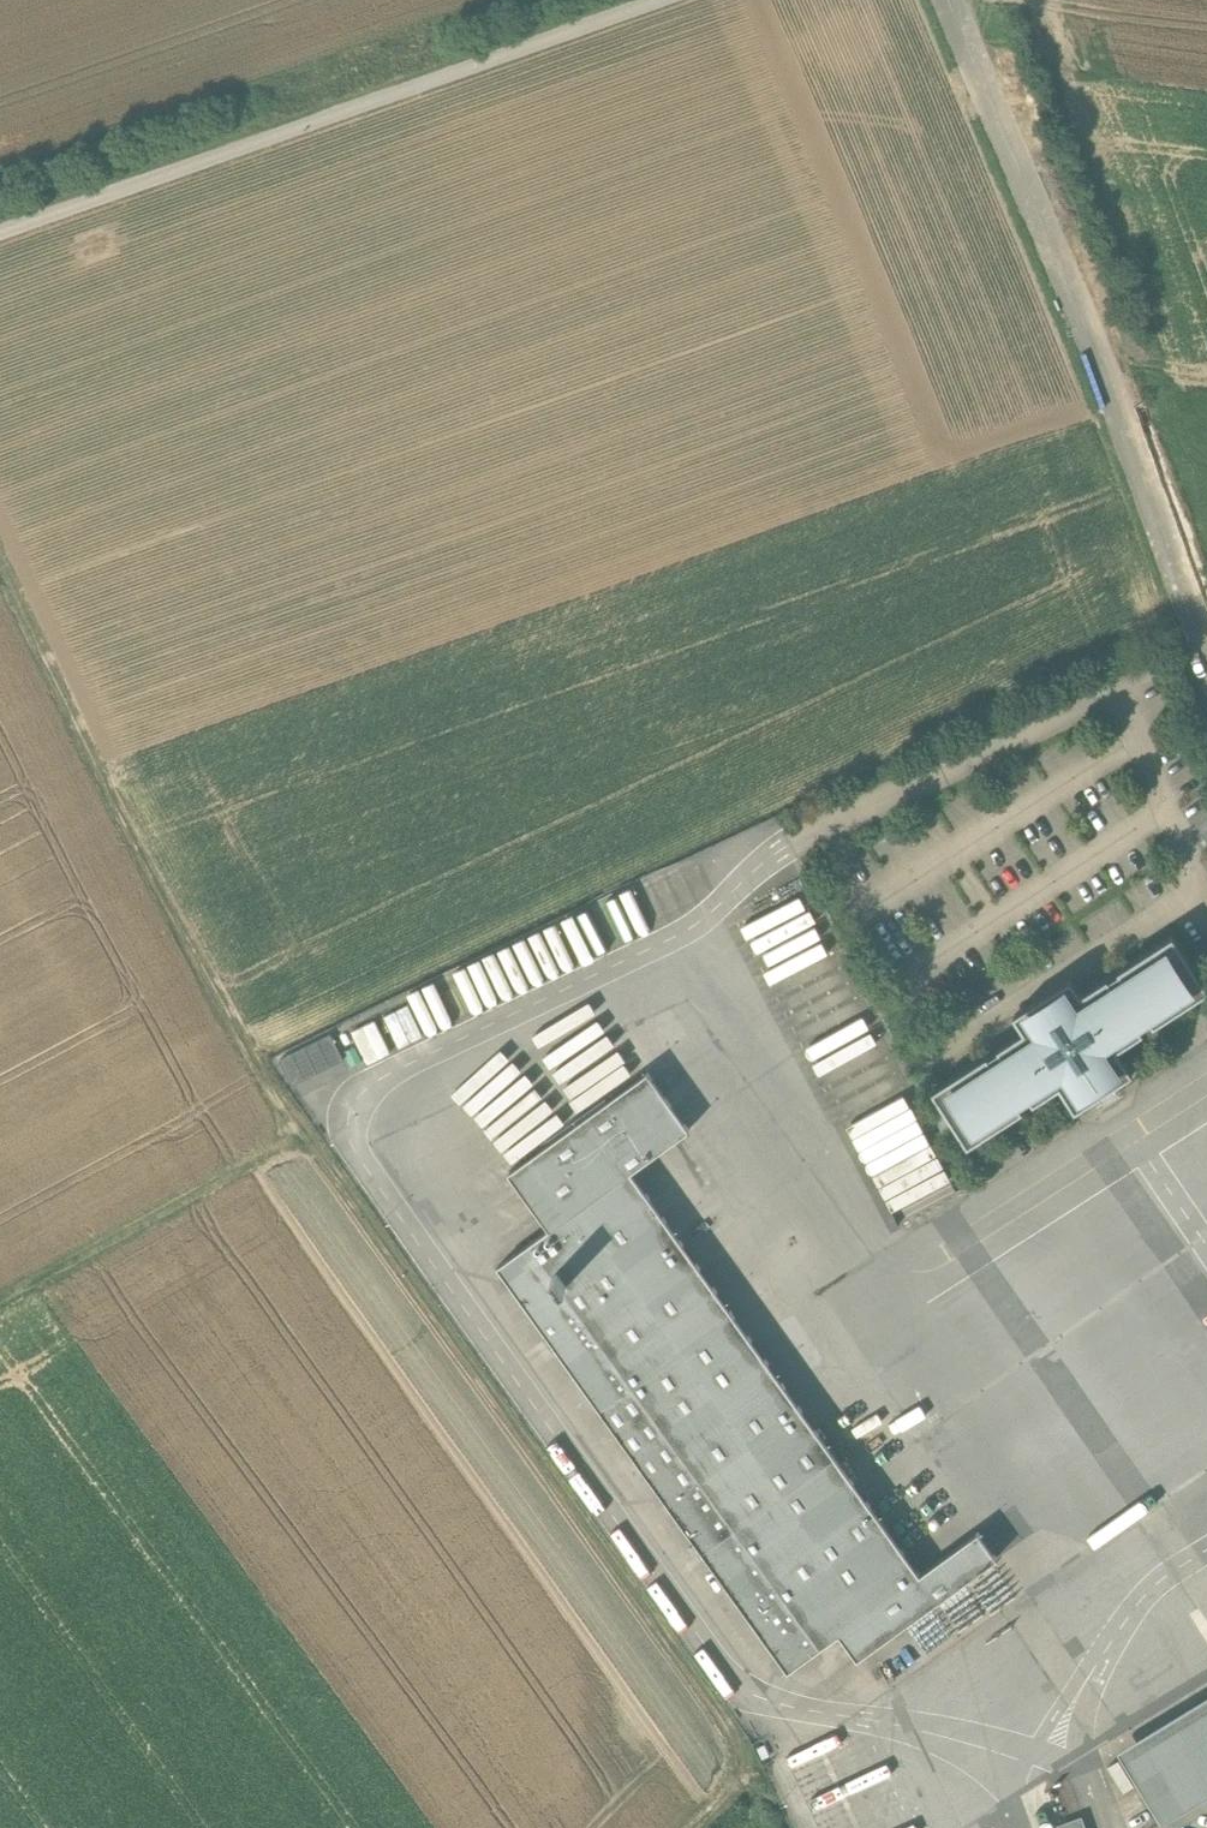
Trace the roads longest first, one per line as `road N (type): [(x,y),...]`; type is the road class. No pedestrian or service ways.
road 1 (track): [(0,246),(685,0)]
road 2 (tertiary): [(945,0),(1118,406),(1206,655)]
road 3 (track): [(311,1140),(0,1305)]

